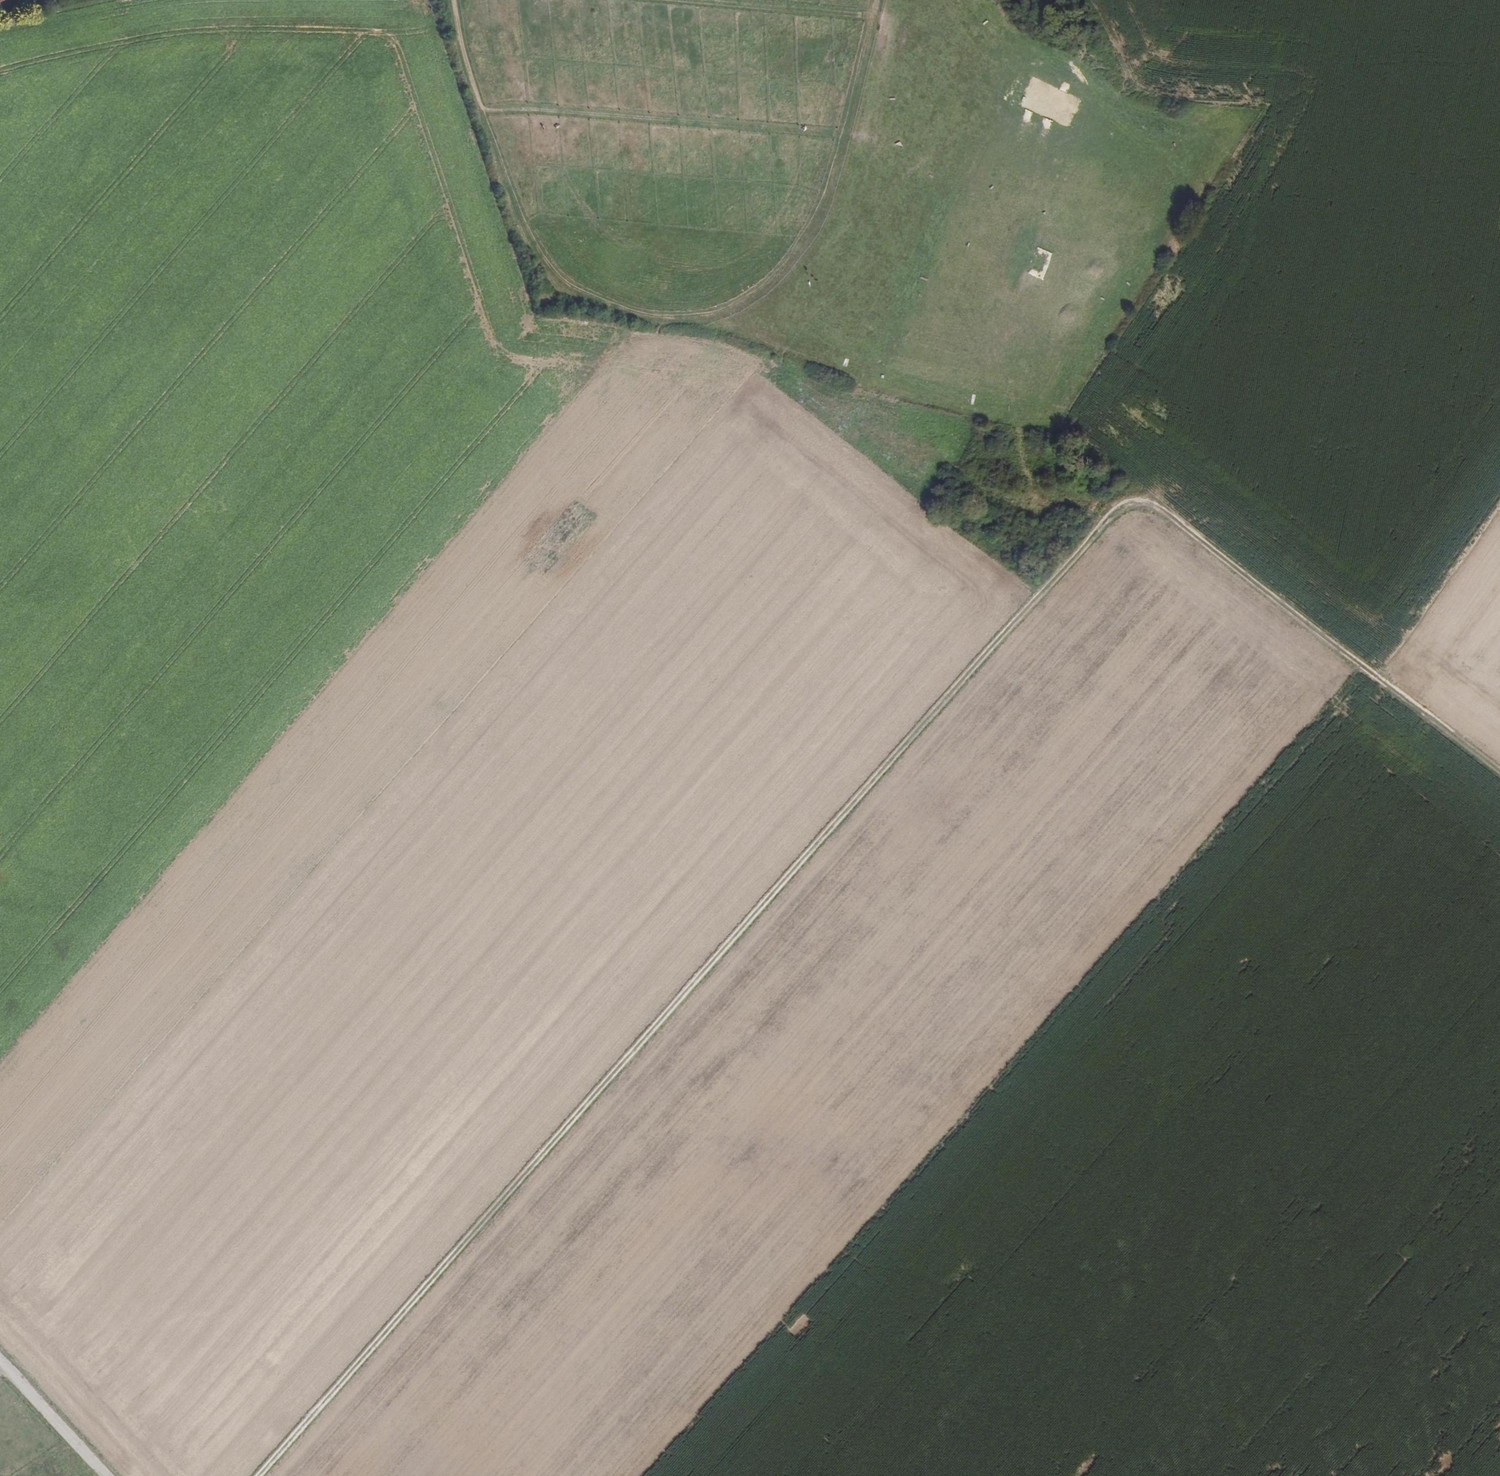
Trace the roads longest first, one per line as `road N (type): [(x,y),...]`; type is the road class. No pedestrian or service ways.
road 1 (track): [(254,1475),(1121,495),(1159,506),(1188,537),(1499,773)]
road 2 (track): [(456,0),(488,153),(533,266),(607,310),(735,311),(829,203),(868,0)]
road 3 (track): [(735,311),(748,338),(925,406),(1017,413),(1044,507),(1091,500),(1104,514)]
road 4 (track): [(1044,507),(848,426),(870,385)]
road 5 (unclassified): [(102,1475),(0,1363)]

